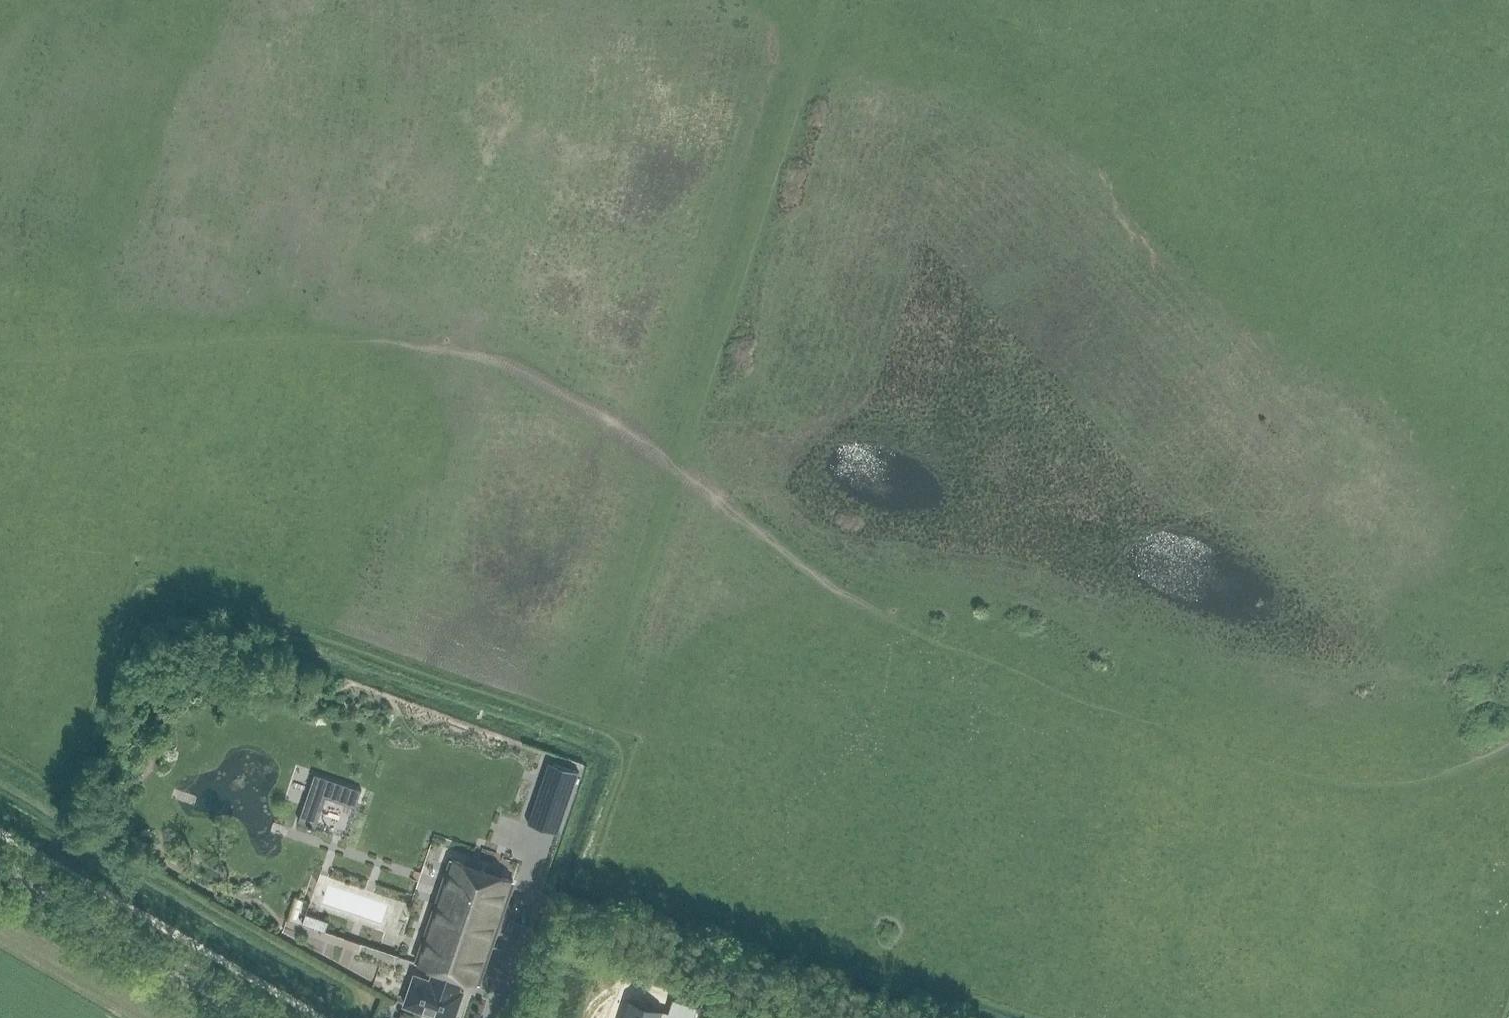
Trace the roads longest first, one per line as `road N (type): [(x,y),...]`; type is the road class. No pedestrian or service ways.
road 1 (secondary): [(269,1017),(0,868)]

